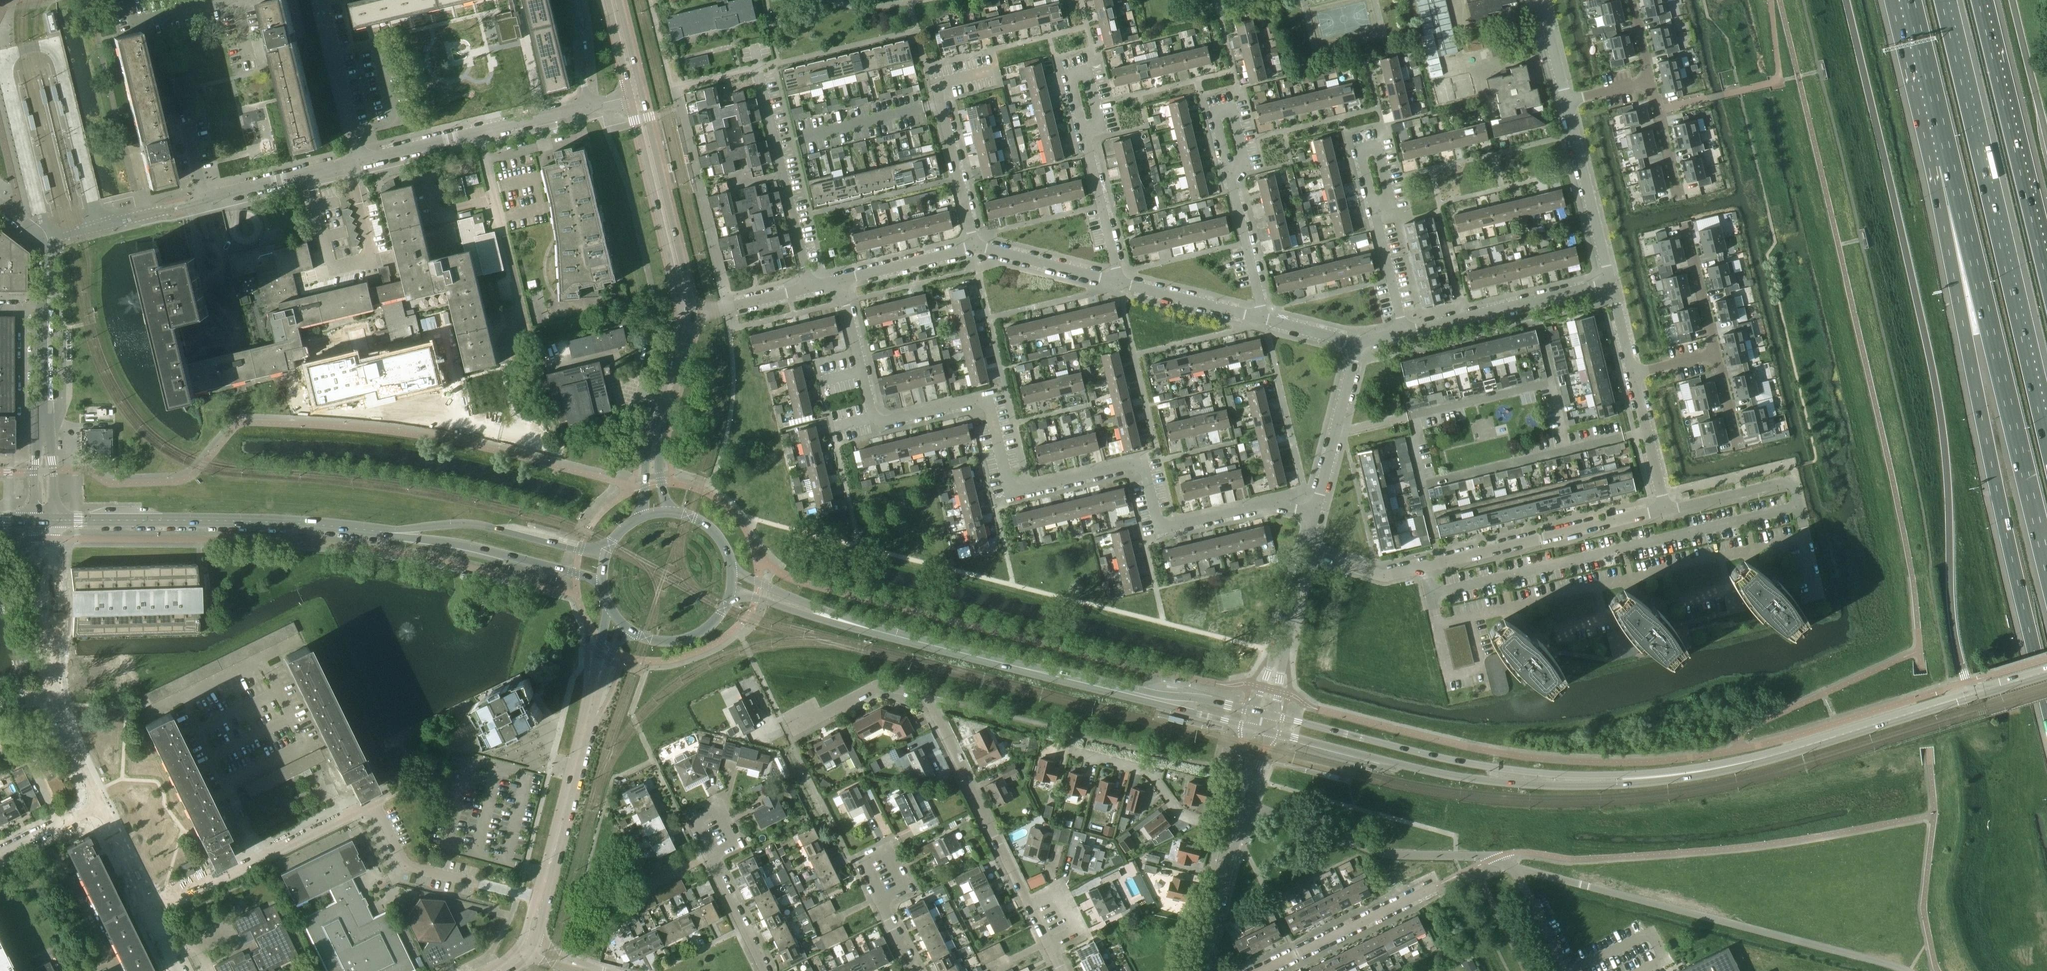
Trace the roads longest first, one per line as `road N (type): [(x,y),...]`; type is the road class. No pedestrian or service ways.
road 1 (residential): [(1313,514),(1266,504),(1161,525),(1138,464),(1016,491),(985,400),(873,418),(839,280)]
road 2 (motorway): [(1950,163),(1967,344),(2046,706)]
road 3 (residential): [(1062,970),(926,698),(880,686),(790,731)]
road 4 (secondary): [(1271,733),(1458,777),(1545,787),(1662,782),(1715,769)]
road 5 (secondary): [(1715,769),(1592,777),(1513,771),(1275,717)]
road 6 (motorway): [(2046,432),(1943,0)]
road 7 (motorway): [(1950,163),(2046,565)]
road 8 (unclassified): [(1907,970),(1522,867)]
road 9 (residential): [(1304,552),(1388,574),(1662,509)]
road 10 (secondary): [(1715,769),(2046,671)]
road 11 (secondary): [(54,520),(269,523),(380,533)]
road 12 (residential): [(1522,867),(1495,858),(1390,854),(1241,802)]
road 13 (motorway): [(2046,283),(1978,0)]
road 14 (unclassified): [(41,425),(41,236),(0,205)]
road 15 (secondary): [(1252,711),(1025,668)]
road 16 (secondary): [(1025,668),(1248,727)]
road 17 (secondary): [(605,556),(479,525),(380,533)]
road 18 (tertiary): [(530,938),(588,718)]
road 19 (secondary): [(380,533),(602,581)]
road 20 (tertiary): [(687,316),(637,97)]
road 21 (residential): [(809,287),(759,69)]
road 22 (residential): [(976,246),(938,90),(992,72)]
road 23 (residential): [(1404,333),(1611,285)]
road 24 (tertiary): [(687,316),(645,460),(645,517)]
road 25 (residential): [(1250,970),(1433,880)]
road 26 (tertiary): [(666,513),(657,457),(687,316)]
road 27 (residential): [(1070,752),(1151,771),(1176,812),(1237,829)]
road 28 (residential): [(1611,285),(1564,102)]
road 29 (secondary): [(1025,668),(848,622)]
road 30 (residential): [(1313,514),(1356,344)]
road 31 (motorway): [(1910,0),(1950,163)]
road 32 (residential): [(360,162),(322,0)]
road 33 (residential): [(764,970),(693,820)]
road 34 (unclassified): [(204,198),(360,162)]
road 35 (residential): [(479,133),(485,161),(583,136),(576,109)]
road 36 (residential): [(1118,282),(1083,130)]
road 37 (residential): [(1264,320),(1227,171)]
road 38 (residential): [(1118,282),(1264,320)]
road 39 (residential): [(976,246),(1118,282)]
road 40 (residential): [(1206,970),(1237,829)]
road 41 (residential): [(1227,171),(1213,110),(1231,106),(1245,166)]
road 42 (residential): [(839,280),(976,246)]
road 43 (residential): [(264,858),(389,795)]
road 44 (residential): [(1662,509),(1632,373)]
road 45 (residential): [(1372,204),(1358,147),(1377,142),(1391,199)]
road 46 (residential): [(1684,223),(1714,353)]
road 47 (residential): [(1404,333),(1372,204)]
road 48 (residential): [(1083,130),(1070,76),(1087,72),(1100,127)]
road 49 (residential): [(149,915),(264,858)]
road 50 (secondary): [(848,622),(732,570)]
road 51 (residential): [(1662,509),(1785,483)]
road 52 (residential): [(687,316),(809,287)]
road 53 (secondary): [(627,630),(663,643),(691,639),(715,622),(729,598)]
road 54 (unclassified): [(360,162),(479,133)]
road 55 (residential): [(914,970),(862,860)]
road 56 (residential): [(95,806),(149,915)]
road 57 (residential): [(1650,80),(1679,198)]
road 58 (secondary): [(729,598),(848,622)]

